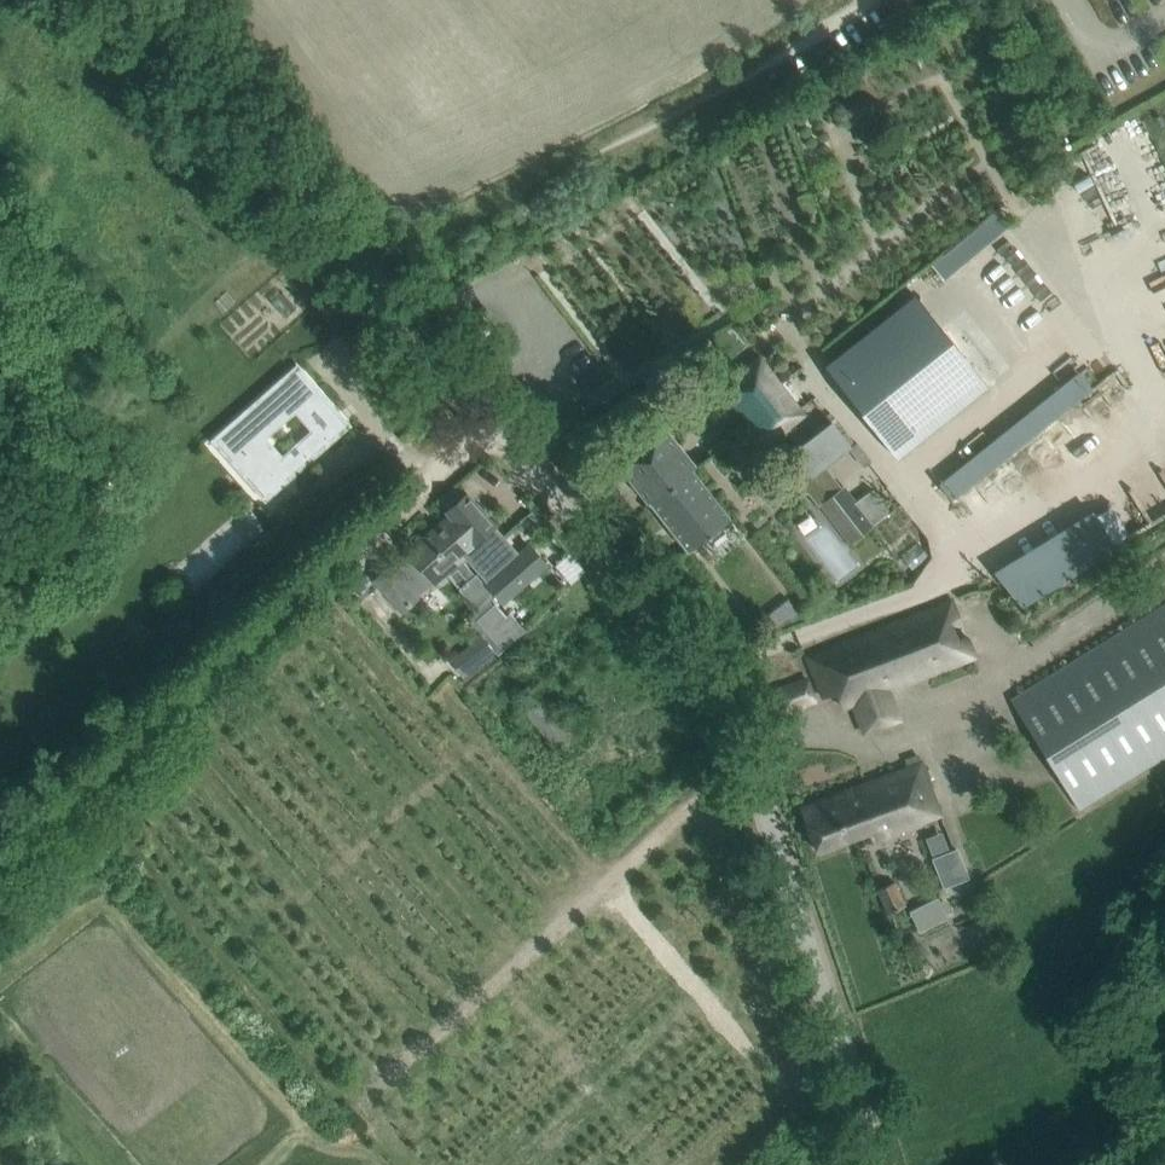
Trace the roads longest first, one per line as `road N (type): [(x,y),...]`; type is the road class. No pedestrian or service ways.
road 1 (unclassified): [(883,1164),(766,814),(734,739),(680,651),(495,424),(324,256),(121,0)]
road 2 (track): [(0,867),(495,424)]

